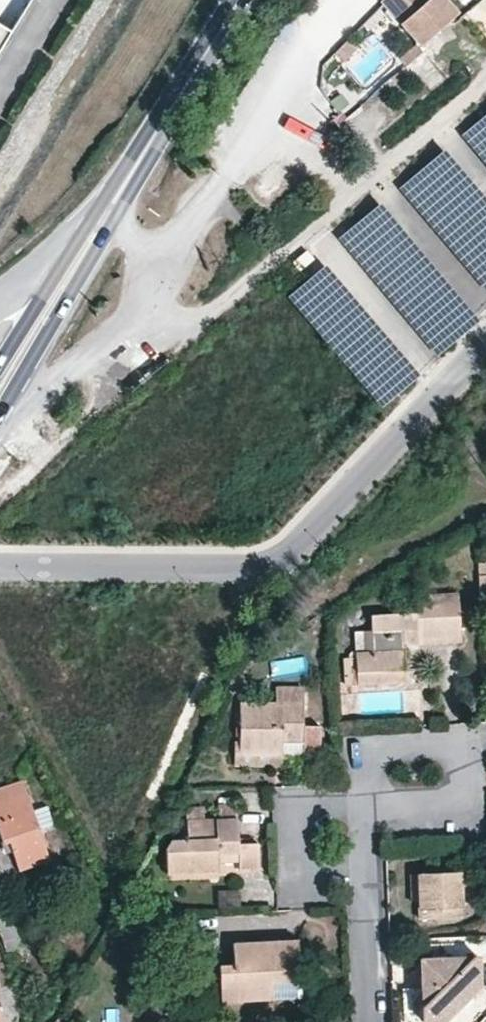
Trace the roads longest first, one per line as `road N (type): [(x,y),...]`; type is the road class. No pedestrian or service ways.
road 1 (residential): [(0,565),(249,570),(277,562),(485,346)]
road 2 (track): [(143,299),(175,328),(200,320),(485,78)]
road 3 (primary): [(110,216),(238,0)]
road 4 (residential): [(367,807),(447,804),(463,798),(467,784),(465,756),(447,745),(386,748),(366,769)]
road 5 (primary): [(0,428),(72,309),(110,216)]
road 6 (residential): [(370,861),(329,873),(294,860),(295,812),(367,807)]
road 7 (primary): [(110,216),(0,381)]
road 8 (residential): [(370,861),(379,1021)]

